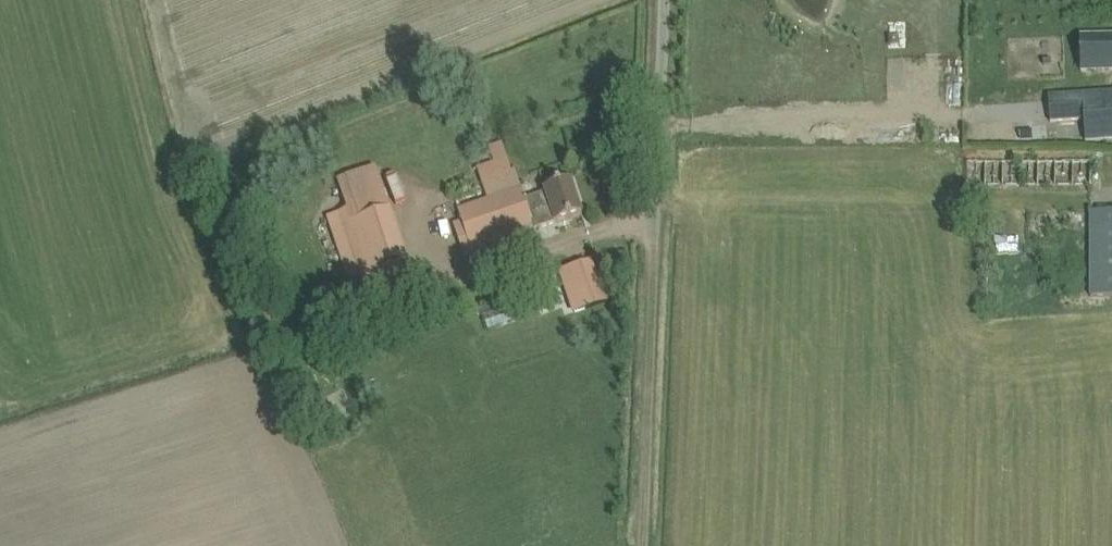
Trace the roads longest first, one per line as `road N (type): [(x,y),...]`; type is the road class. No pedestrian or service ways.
road 1 (track): [(643,545),(653,241)]
road 2 (unclassified): [(653,241),(662,0)]

